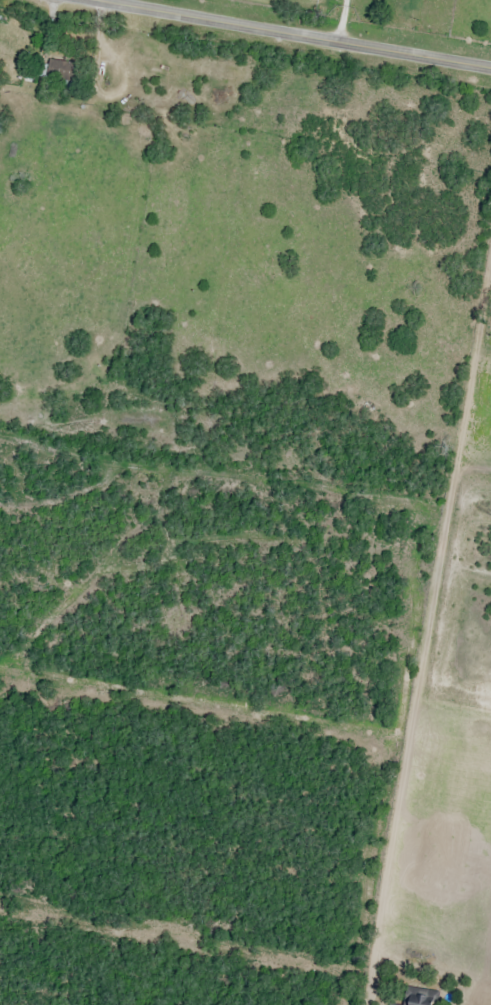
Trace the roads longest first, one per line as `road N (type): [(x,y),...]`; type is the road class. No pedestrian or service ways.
road 1 (tertiary): [(99,0),(490,67)]

